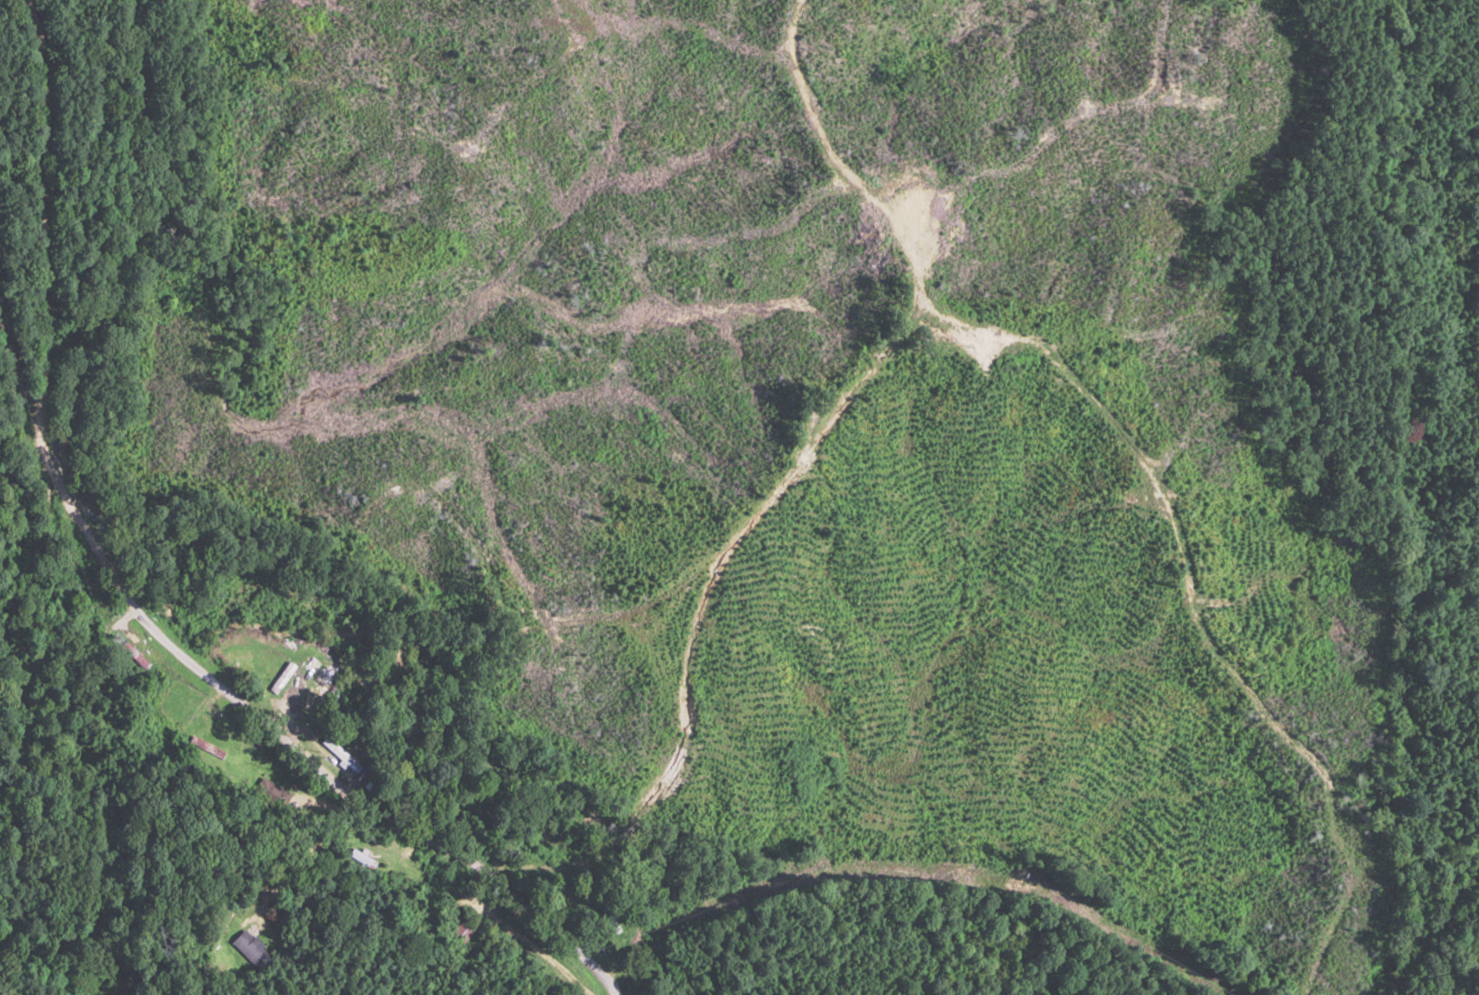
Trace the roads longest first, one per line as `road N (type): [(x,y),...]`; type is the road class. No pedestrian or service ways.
road 1 (residential): [(16,0),(68,173),(28,347),(73,502),(177,637),(396,801),(515,931),(559,994)]

